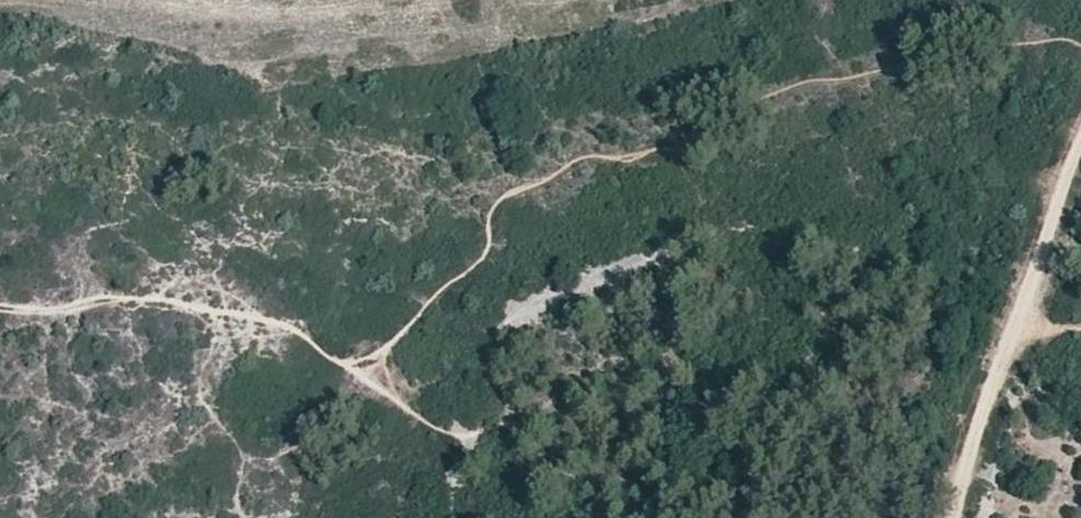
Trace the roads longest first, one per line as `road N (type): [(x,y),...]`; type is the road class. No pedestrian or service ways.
road 1 (track): [(1080,154),(953,517)]

